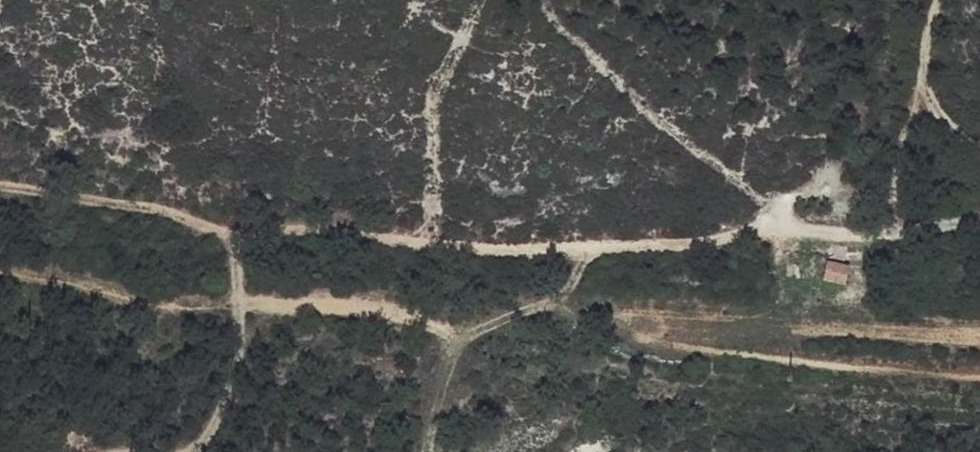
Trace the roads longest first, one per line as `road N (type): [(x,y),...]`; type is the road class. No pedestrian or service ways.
road 1 (track): [(0,185),(225,224),(557,248),(979,220)]
road 2 (track): [(225,224),(238,361),(221,414),(193,451)]
road 3 (track): [(892,229),(897,157),(935,0)]
road 4 (track): [(925,36),(932,108),(979,147)]

